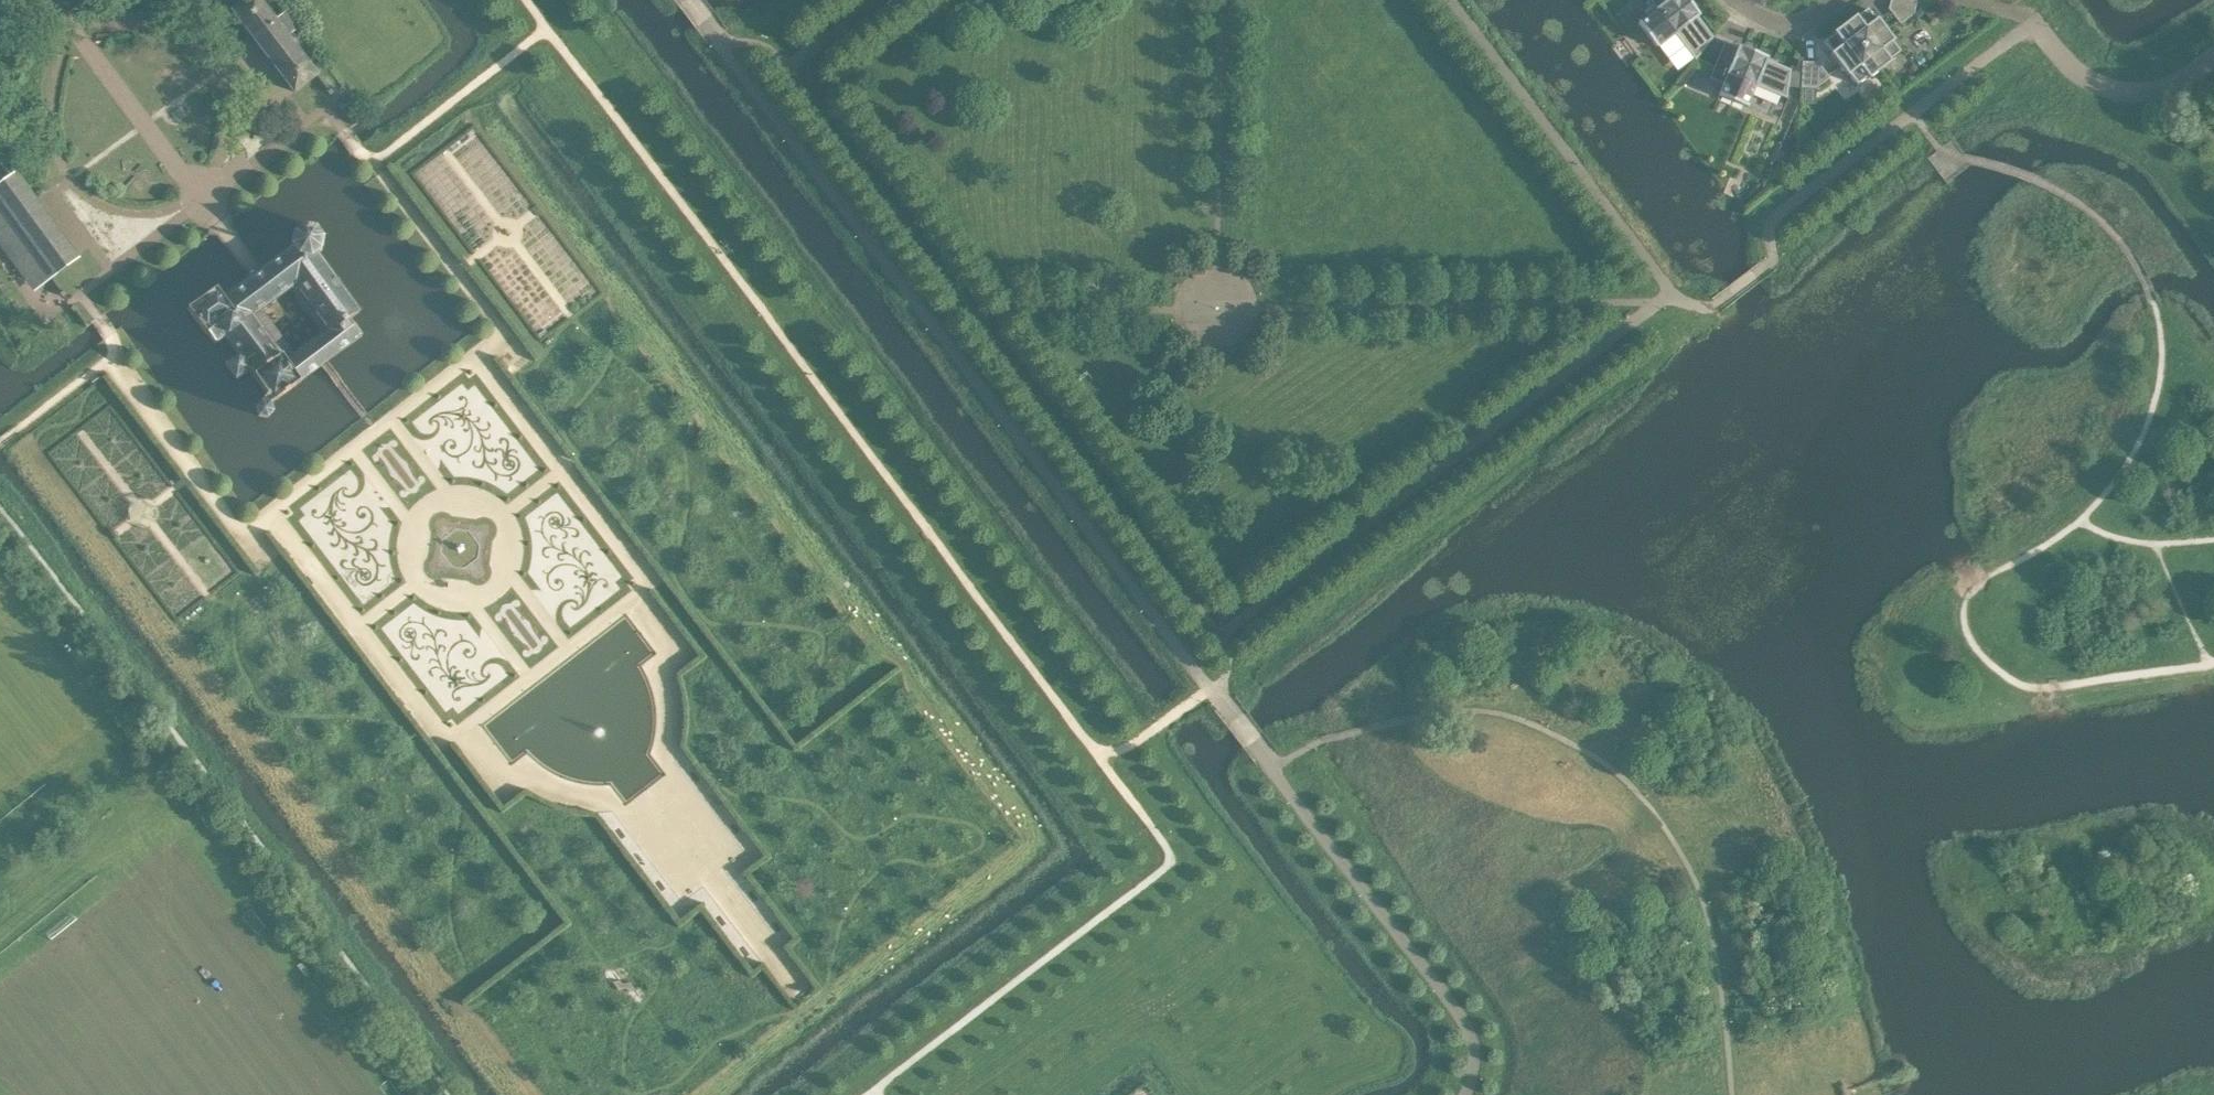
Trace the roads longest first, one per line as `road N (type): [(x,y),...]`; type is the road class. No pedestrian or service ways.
road 1 (unclassified): [(67,23),(50,122),(60,163),(78,189),(107,207),(158,212),(211,178),(227,107),(201,55),(167,33),(129,24)]
road 2 (unclassified): [(2213,55),(2181,80),(2141,88),(2078,71),(2034,19),(1968,0)]

